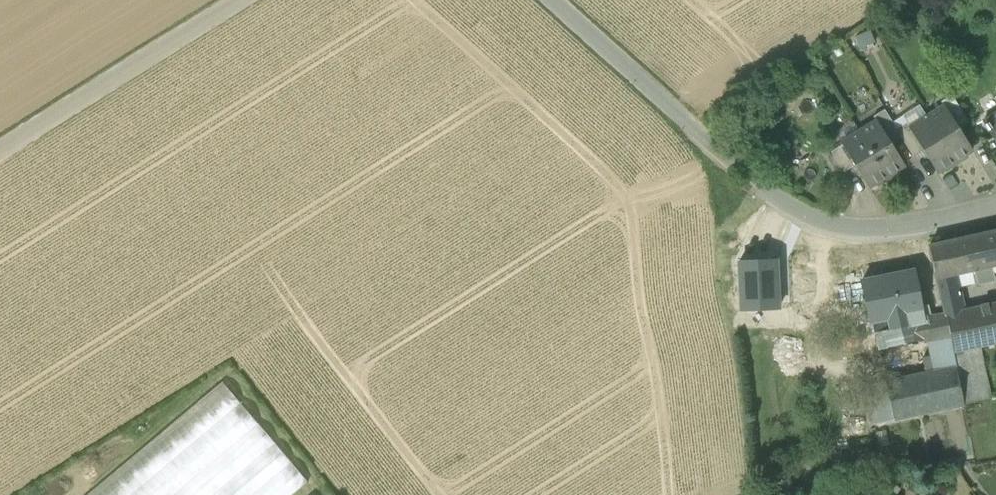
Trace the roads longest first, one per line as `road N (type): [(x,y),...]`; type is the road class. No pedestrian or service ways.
road 1 (residential): [(691,126),(779,200),(826,223),(887,229),(995,204)]
road 2 (unclassified): [(0,147),(235,0)]
road 3 (unclassified): [(550,0),(691,126)]

